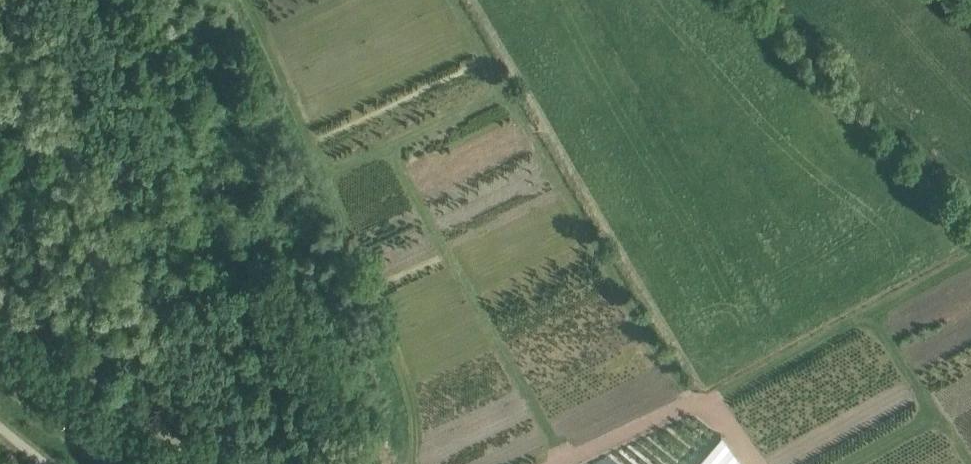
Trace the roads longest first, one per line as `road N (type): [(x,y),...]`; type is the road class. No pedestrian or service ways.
road 1 (tertiary): [(119,463),(0,366)]

